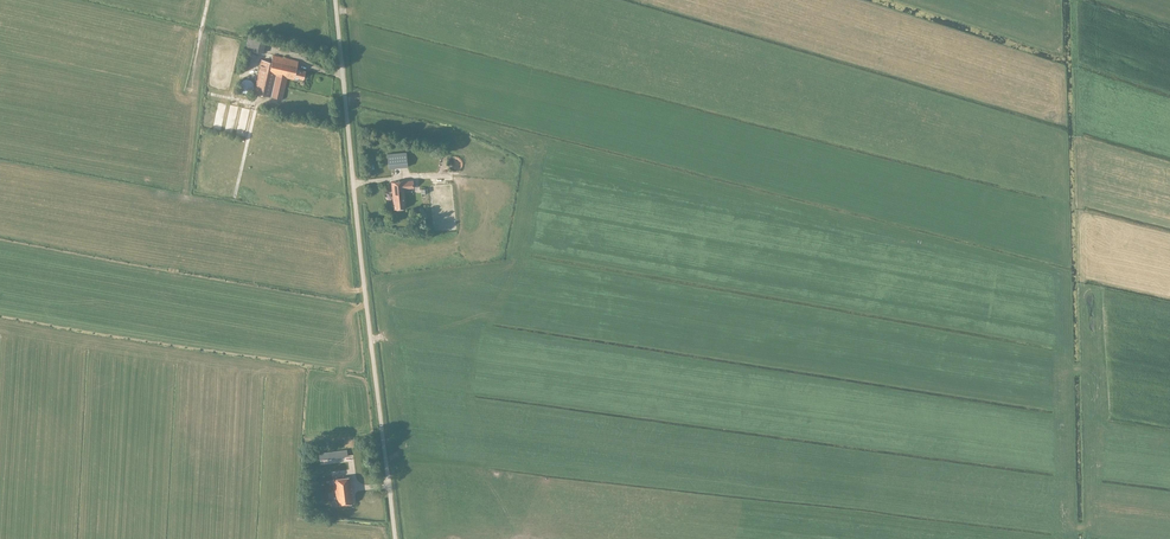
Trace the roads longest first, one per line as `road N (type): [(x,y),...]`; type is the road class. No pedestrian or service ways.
road 1 (unclassified): [(395,538),(335,0)]

